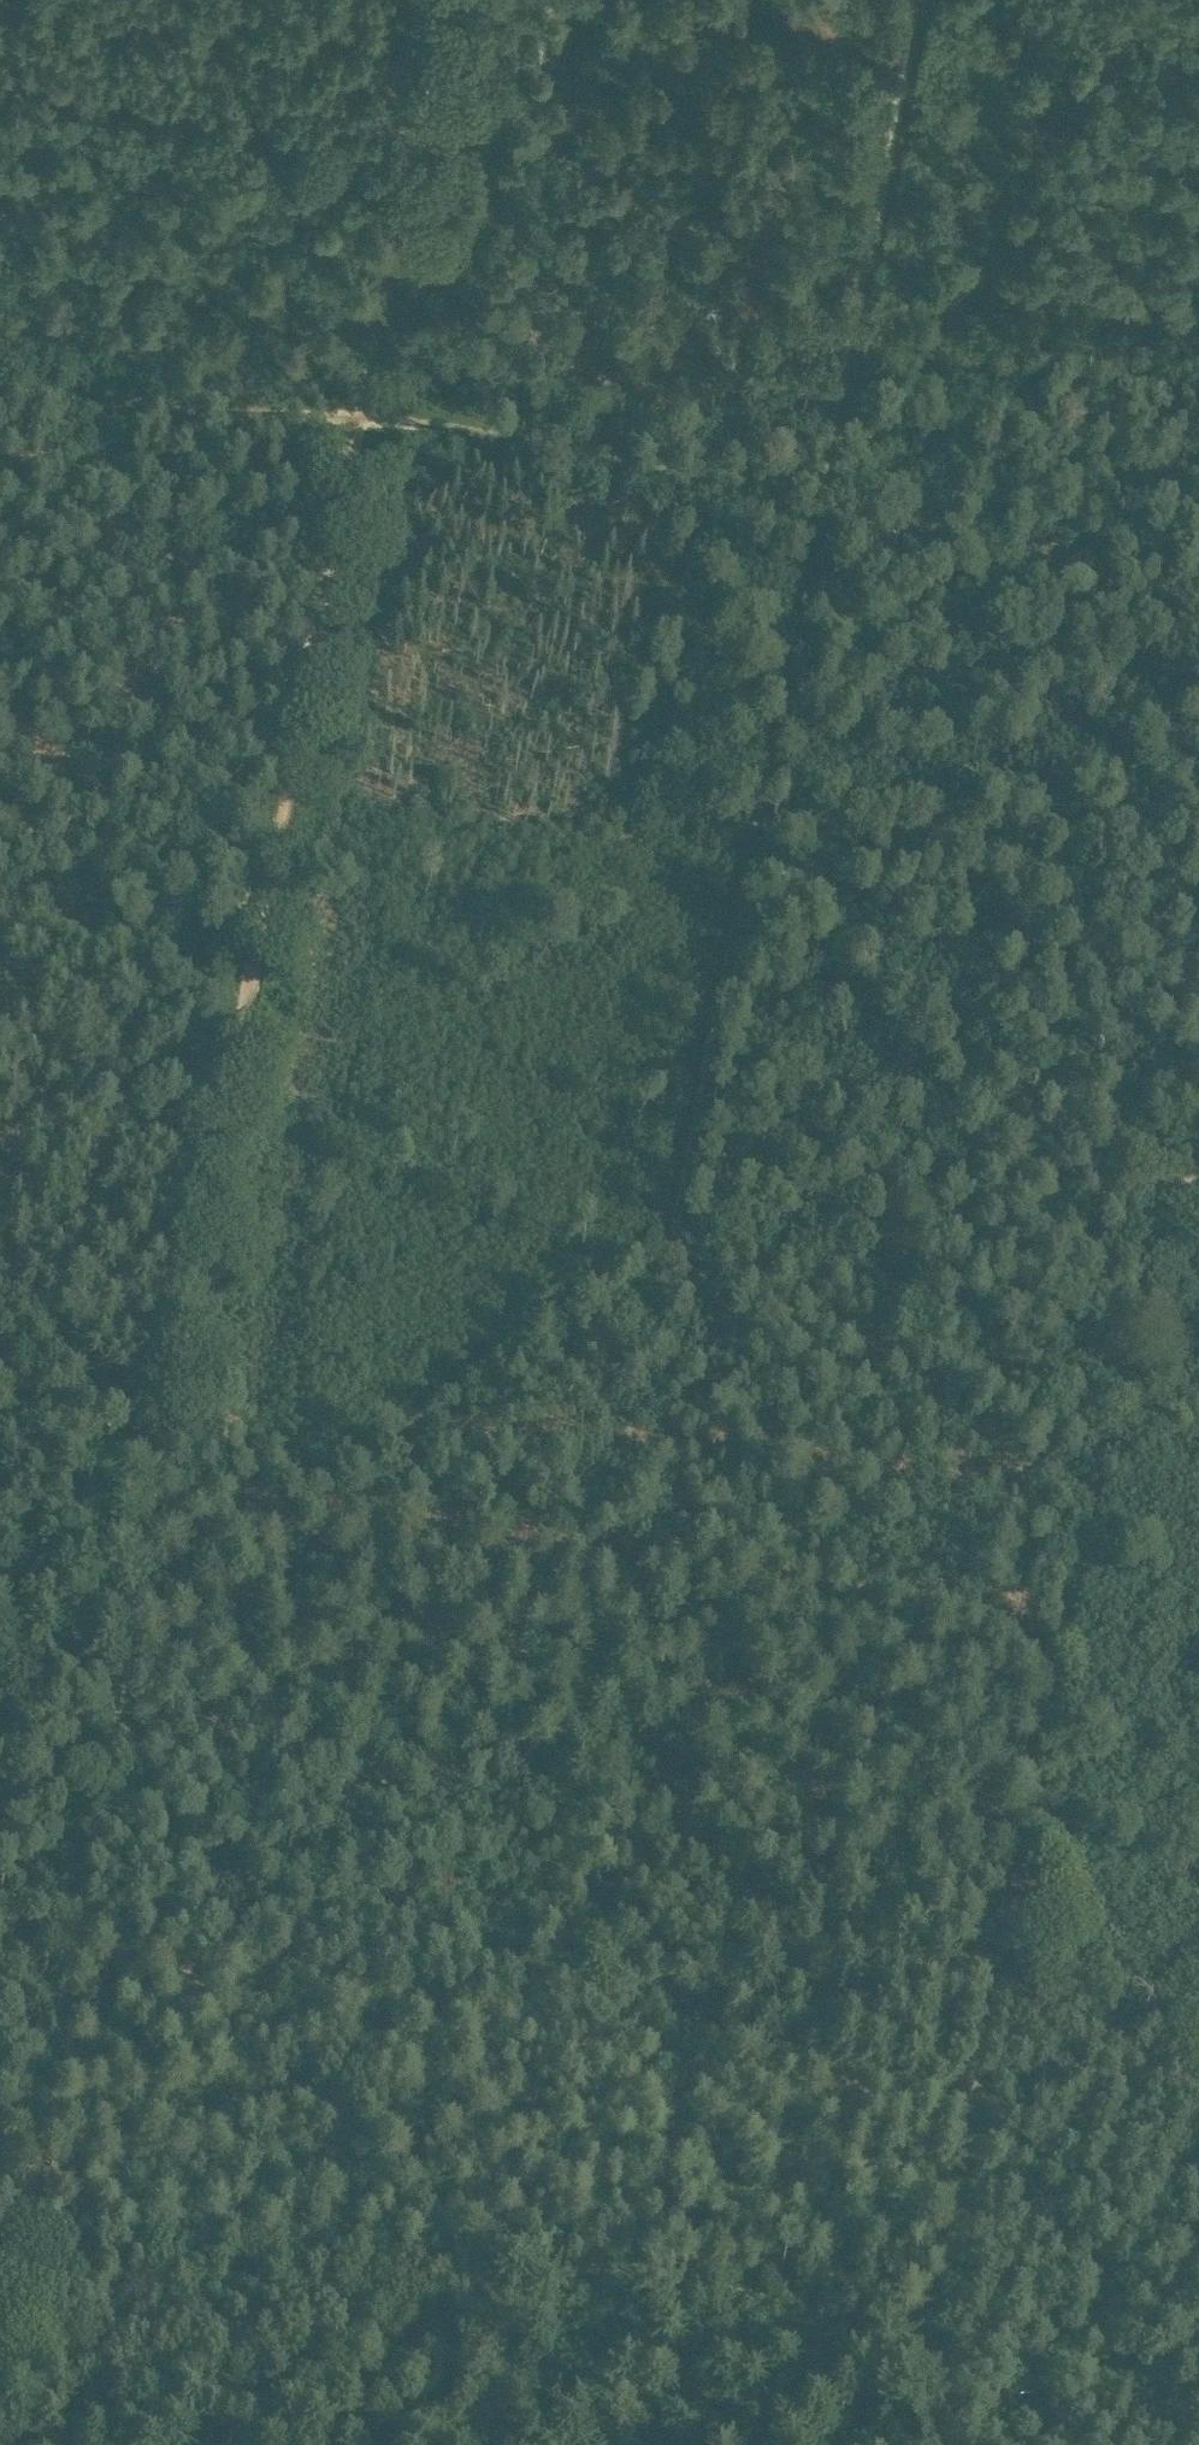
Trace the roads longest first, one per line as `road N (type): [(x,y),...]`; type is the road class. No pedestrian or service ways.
road 1 (track): [(440,0),(0,2306)]
road 2 (track): [(1198,944),(911,2444)]
road 3 (track): [(921,0),(667,1303)]
road 4 (track): [(0,408),(360,419),(1198,590)]
road 5 (track): [(1198,1166),(667,1303),(581,1317),(515,1344),(415,1431),(356,1456),(159,1457)]
road 6 (track): [(0,73),(409,153)]
road 7 (track): [(0,2372),(404,2444)]

